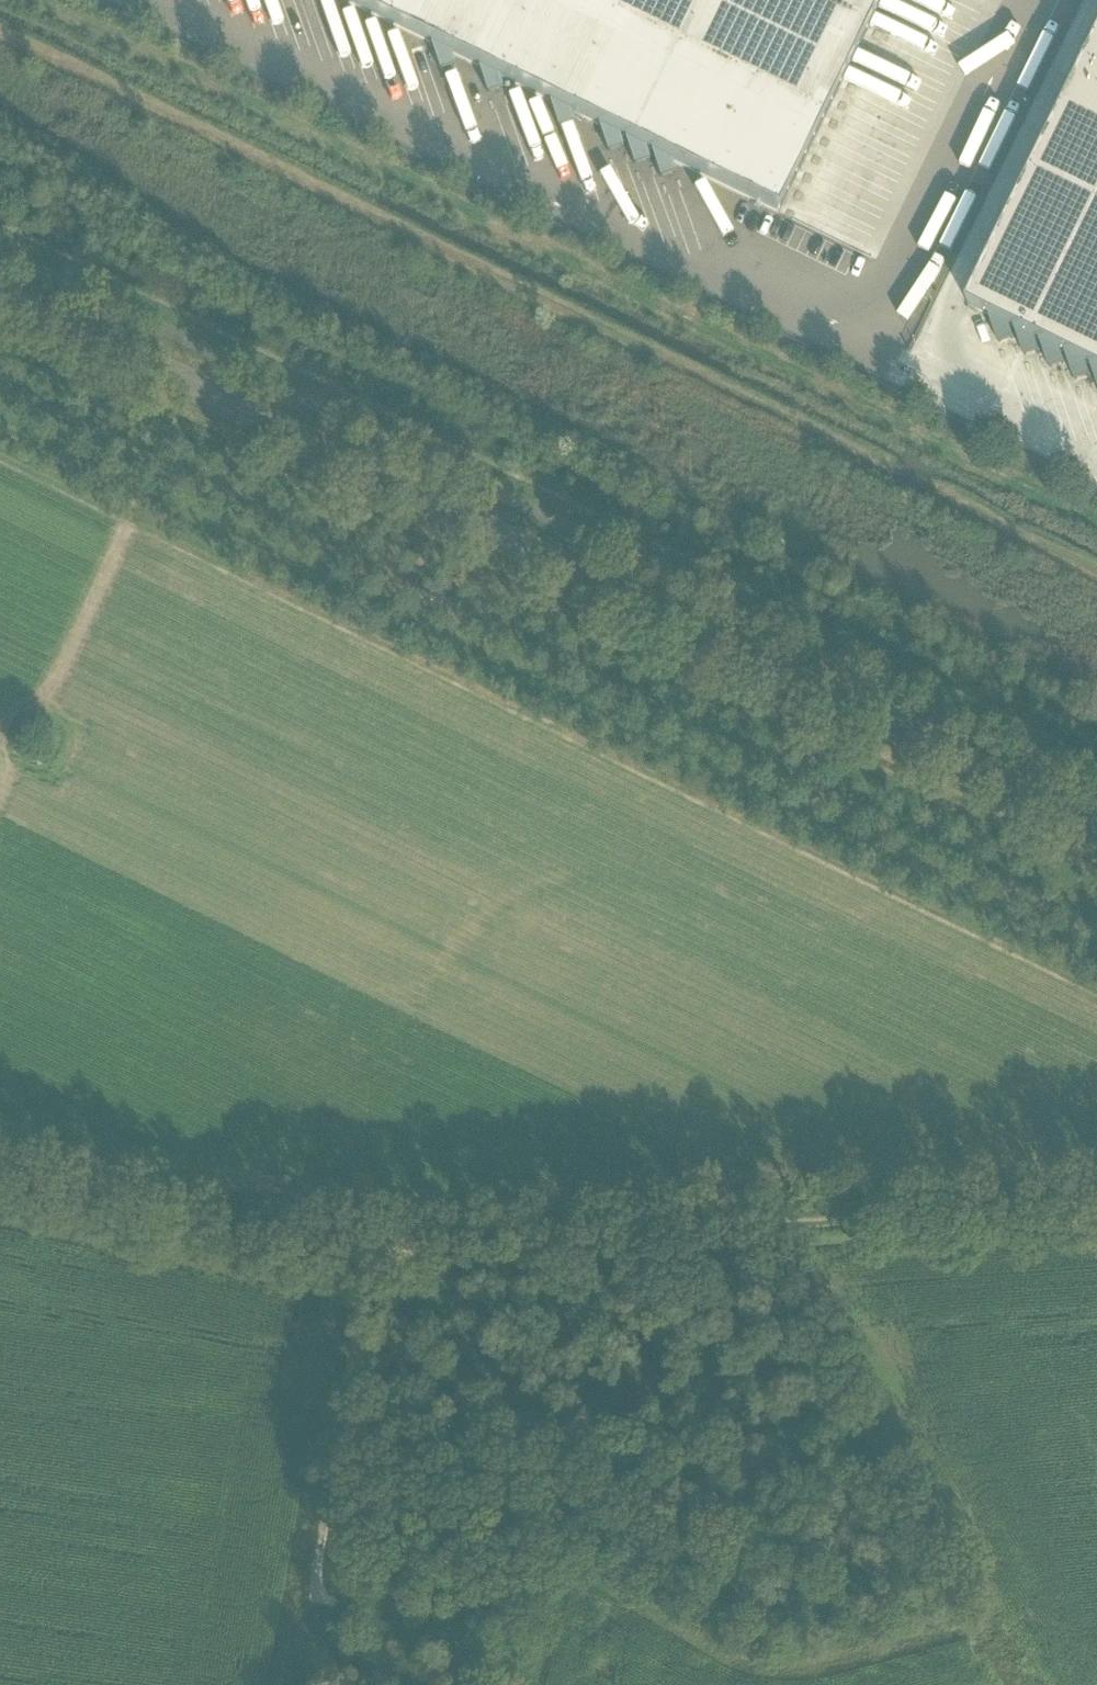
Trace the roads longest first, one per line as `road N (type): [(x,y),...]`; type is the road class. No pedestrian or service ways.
road 1 (unclassified): [(1096,830),(0,295)]
road 2 (track): [(298,1684),(359,1294),(376,1263),(408,1251),(601,1235),(1096,1204)]
road 3 (track): [(0,1178),(376,1263)]

